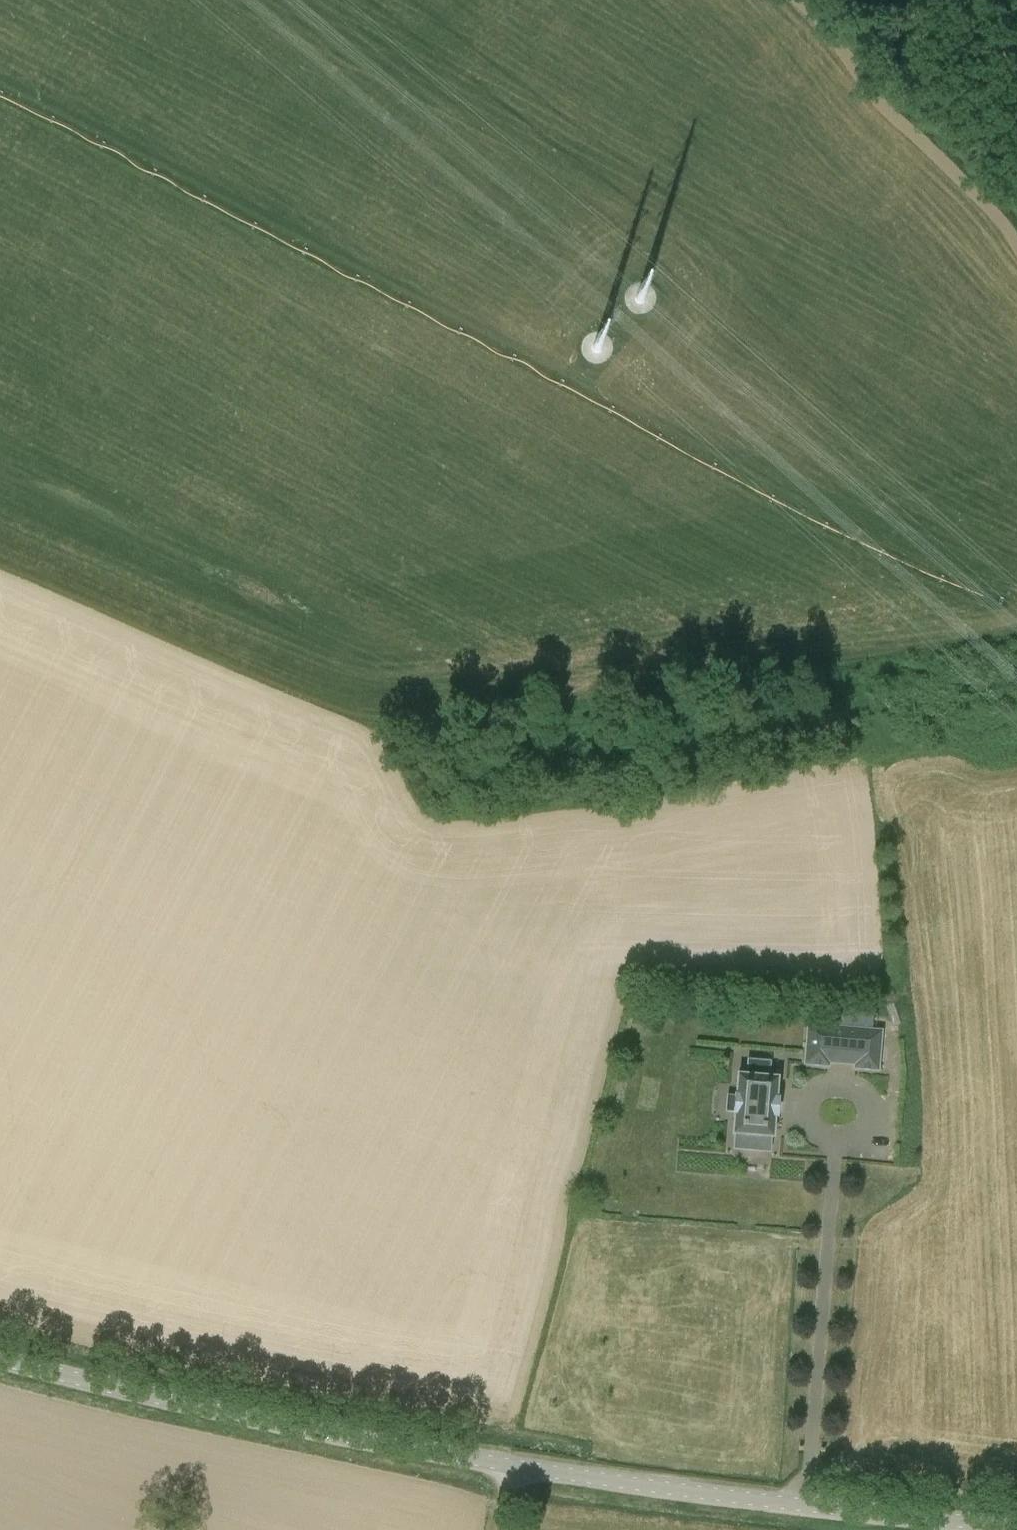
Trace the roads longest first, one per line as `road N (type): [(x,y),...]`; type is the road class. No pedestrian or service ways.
road 1 (unclassified): [(517,1467),(326,1437),(0,1360)]
road 2 (unclassified): [(1016,1527),(517,1467)]

